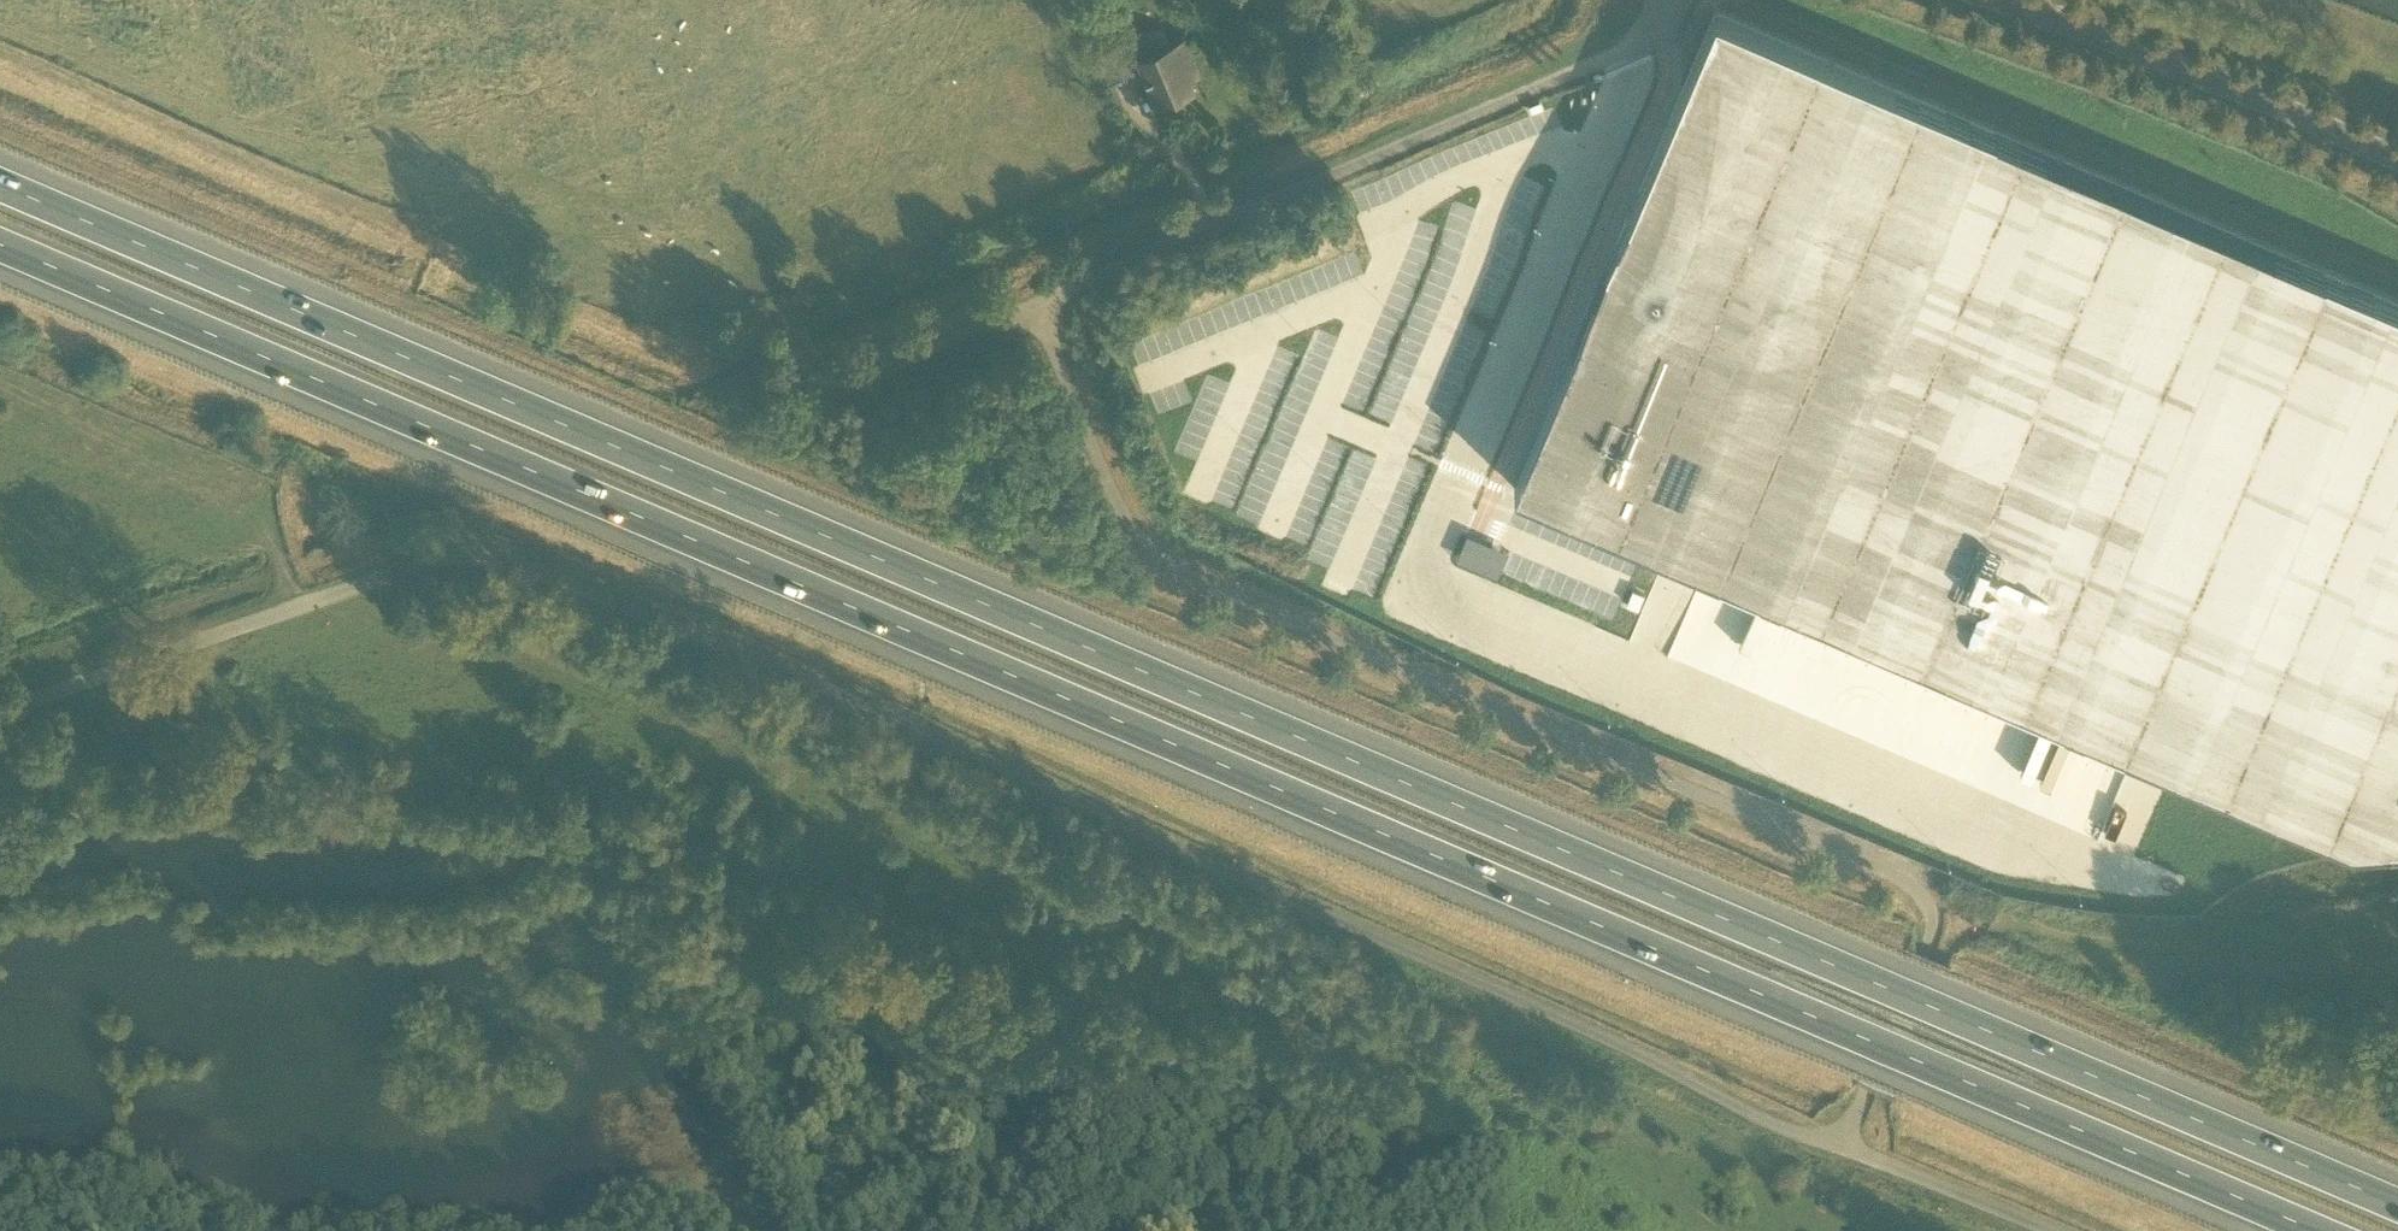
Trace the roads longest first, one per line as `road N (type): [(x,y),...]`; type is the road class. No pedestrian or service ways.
road 1 (motorway): [(2397,1202),(0,190)]
road 2 (motorway): [(0,255),(2311,1230)]
road 3 (unclassified): [(1837,1143),(1748,1112),(1647,1054),(922,730),(507,559)]
road 4 (unclassified): [(1837,1143),(1870,1088),(1927,953),(1932,913),(1922,892),(1158,558),(1115,500),(1052,331),(1050,298)]
road 5 (unclassified): [(1050,298),(1640,41),(1658,0)]
road 6 (unclassified): [(0,713),(442,557),(507,559)]
road 7 (unclassified): [(2397,168),(2201,75),(1999,0)]
road 8 (unclassified): [(2060,1230),(1837,1143)]
road 9 (unclassified): [(857,381),(1050,298)]

